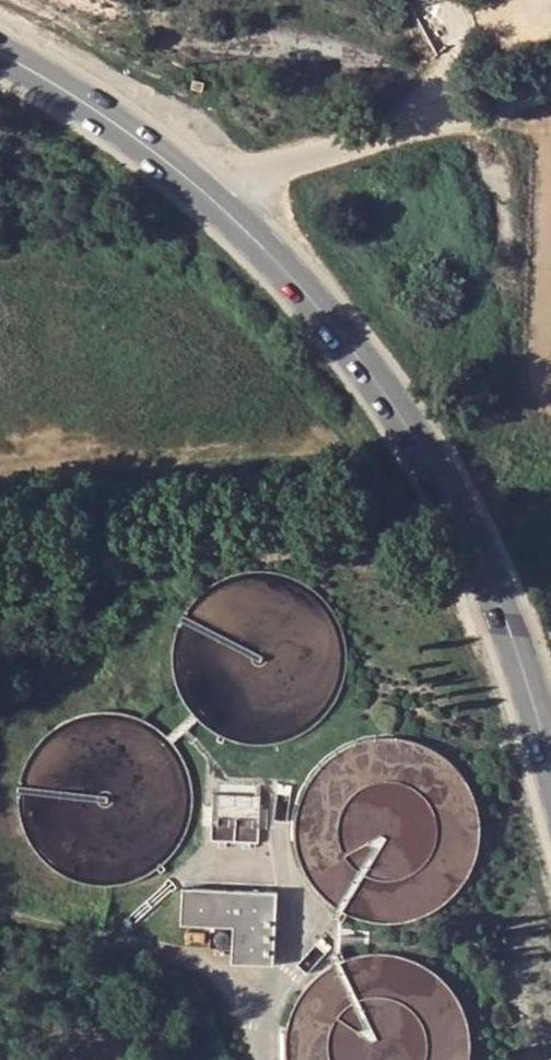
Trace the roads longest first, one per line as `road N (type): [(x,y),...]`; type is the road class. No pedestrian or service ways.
road 1 (secondary): [(550,738),(497,571),(440,462),(355,340),(234,201)]
road 2 (unclassified): [(550,98),(262,179),(234,201)]
road 3 (secondary): [(234,201),(145,132),(0,46)]

